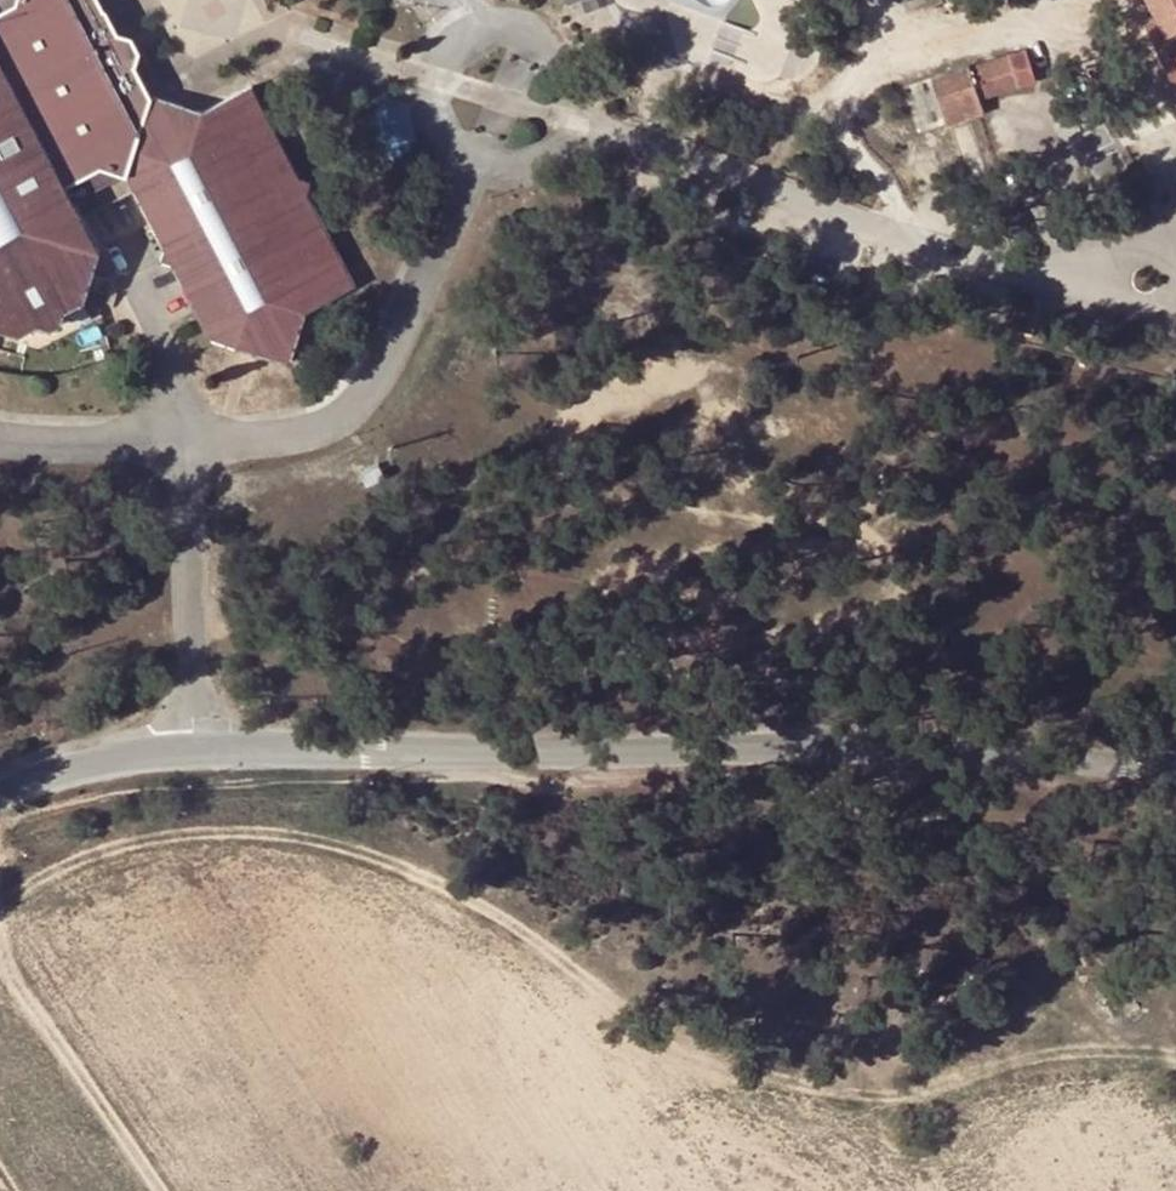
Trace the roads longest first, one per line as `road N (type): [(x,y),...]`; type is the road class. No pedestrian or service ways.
road 1 (track): [(0,912),(36,879),(216,826),(342,836),(493,900),(599,984),(767,1079),(900,1094),(1133,1039),(1175,1041)]
road 2 (unclassified): [(1175,769),(1024,754),(516,749),(189,757),(54,773),(0,791)]

